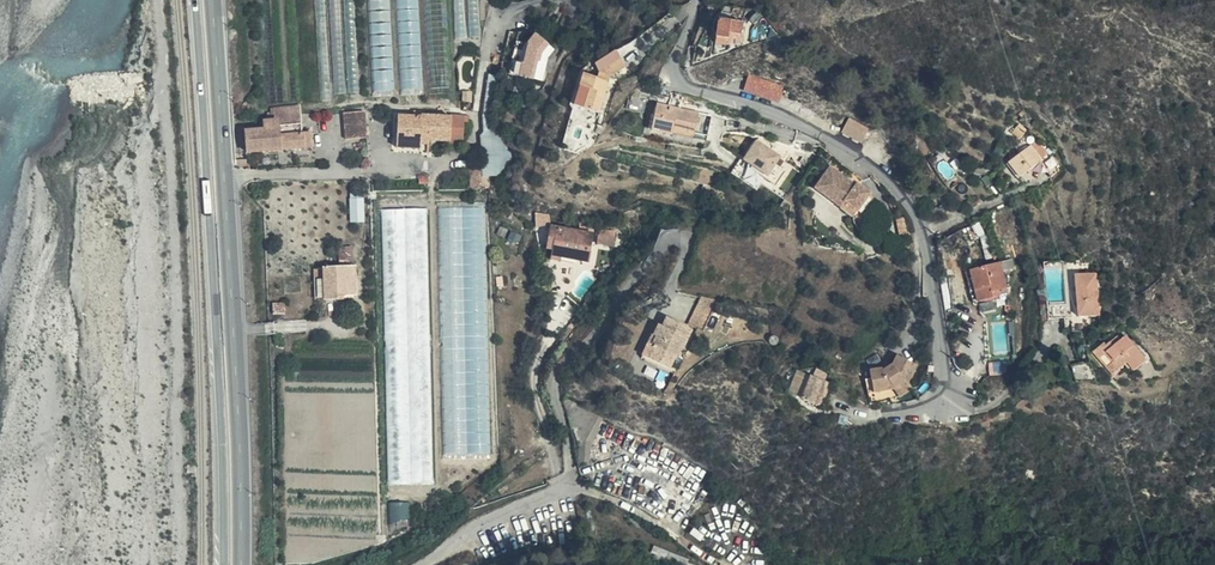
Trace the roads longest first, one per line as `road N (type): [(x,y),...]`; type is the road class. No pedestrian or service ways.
road 1 (residential): [(701,0),(674,58),(681,81),(800,122),(883,177),(917,213),(945,398),(928,410)]
road 2 (primary): [(194,0),(223,564)]
road 3 (primary): [(241,564),(213,0)]
road 4 (track): [(157,0),(182,564)]
road 5 (unclassified): [(426,564),(483,524),(564,491)]

